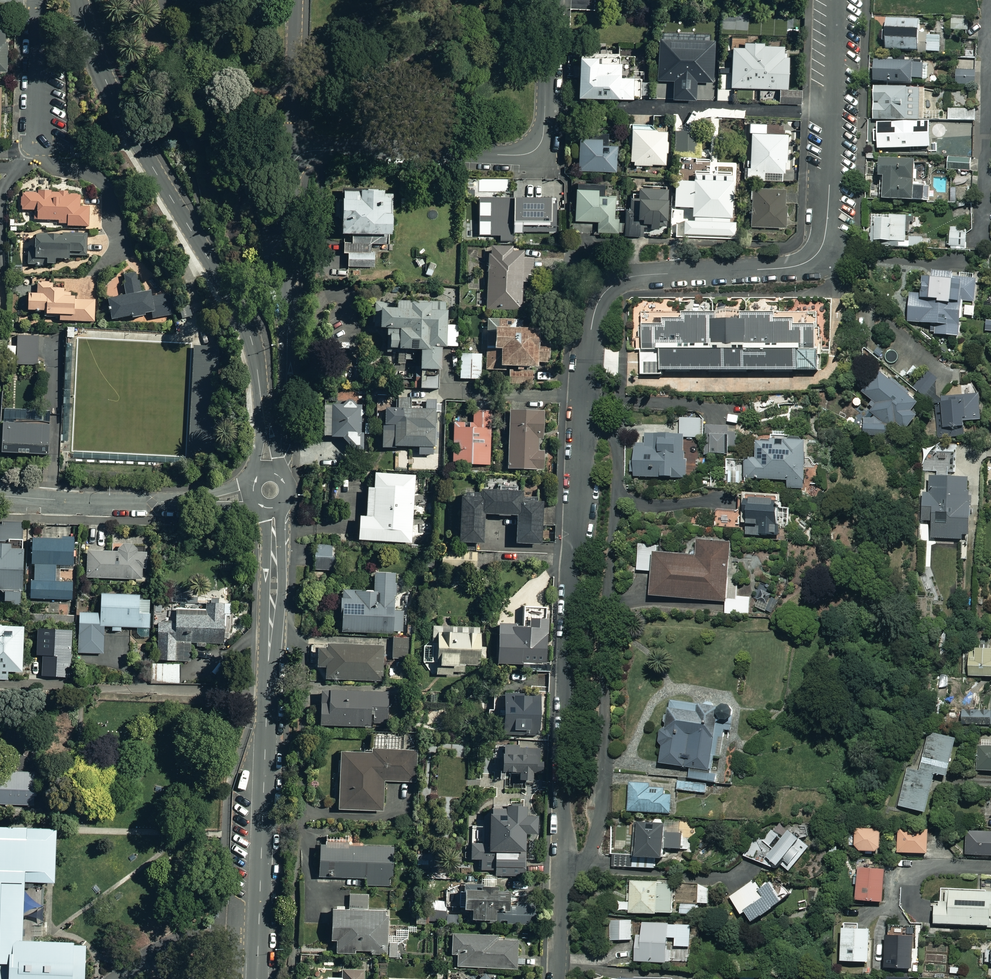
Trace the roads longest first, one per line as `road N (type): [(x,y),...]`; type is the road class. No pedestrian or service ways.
road 1 (residential): [(838,0),(831,188),(819,253),(793,269),(641,271),(620,279),(591,321),(558,978)]
road 2 (residential): [(265,427),(281,420),(287,394),(291,165),(317,150),(532,152),(544,129),(549,0)]
road 3 (residential): [(79,0),(122,113),(242,316),(265,427)]
road 4 (residential): [(0,686),(267,690)]
road 5 (residential): [(0,496),(152,504),(250,493)]
road 6 (residential): [(267,690),(259,928)]
road 7 (residential): [(274,509),(267,690)]
road 8 (residential): [(36,0),(36,145)]

